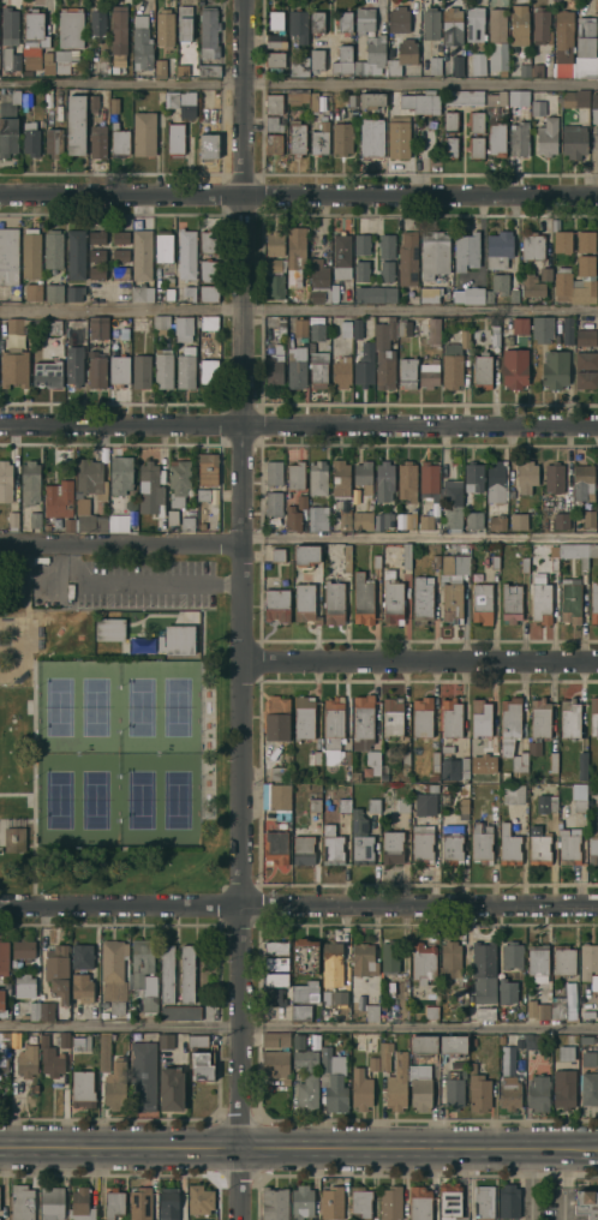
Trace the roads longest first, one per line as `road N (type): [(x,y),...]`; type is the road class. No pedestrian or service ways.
road 1 (residential): [(244,0),(241,1219)]
road 2 (secondary): [(597,1150),(0,1146)]
road 3 (residential): [(597,425),(0,426)]
road 4 (residential): [(597,198),(0,199)]
road 5 (residential): [(597,907),(0,907)]
road 6 (residential): [(597,662),(243,662)]
road 7 (residential): [(241,539),(0,540)]

